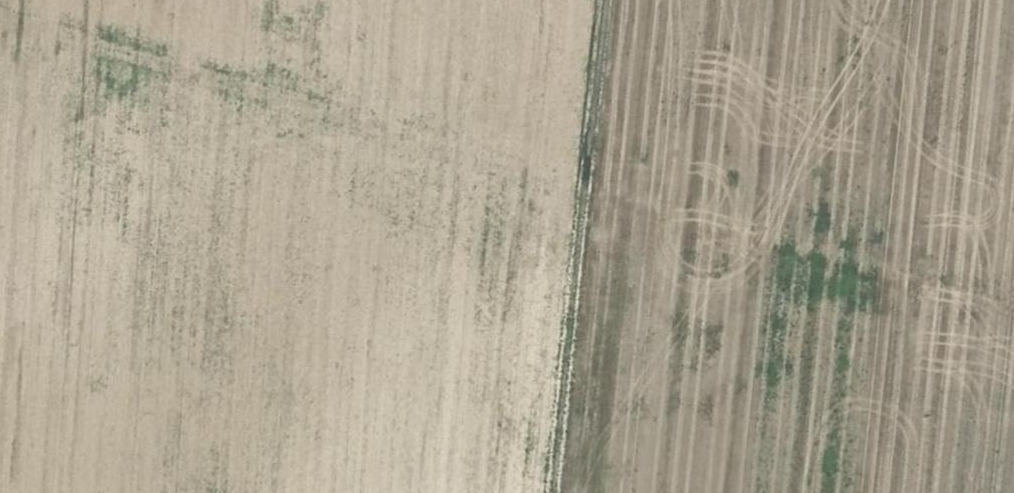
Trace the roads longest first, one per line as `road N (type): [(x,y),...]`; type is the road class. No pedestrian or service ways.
road 1 (track): [(604,0),(552,492)]

